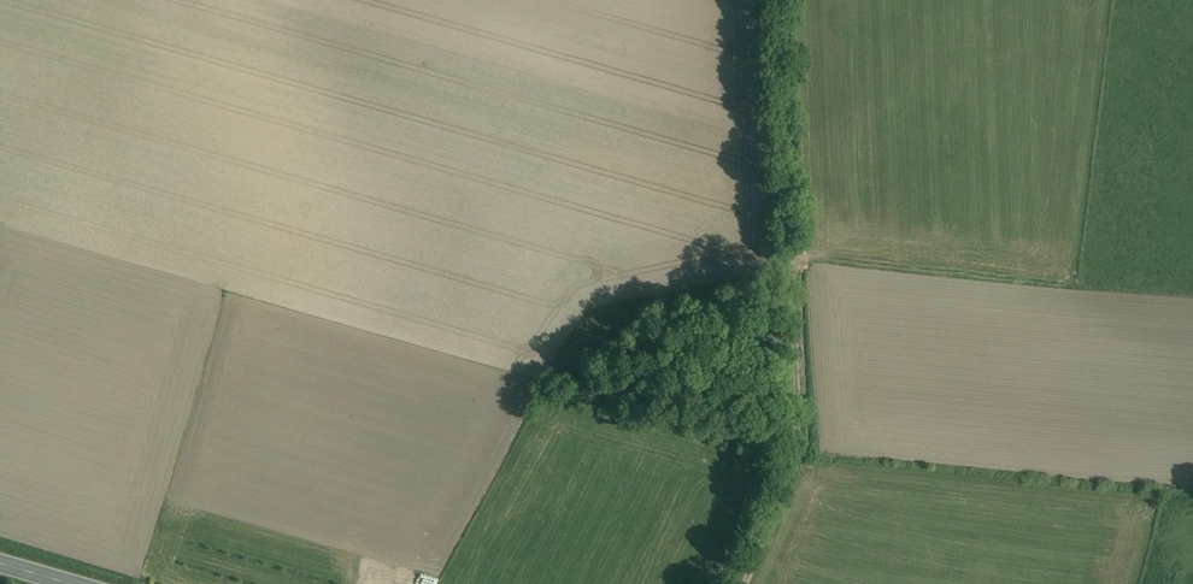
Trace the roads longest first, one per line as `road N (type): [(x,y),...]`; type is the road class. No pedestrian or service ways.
road 1 (track): [(784,0),(798,447),(744,583)]

